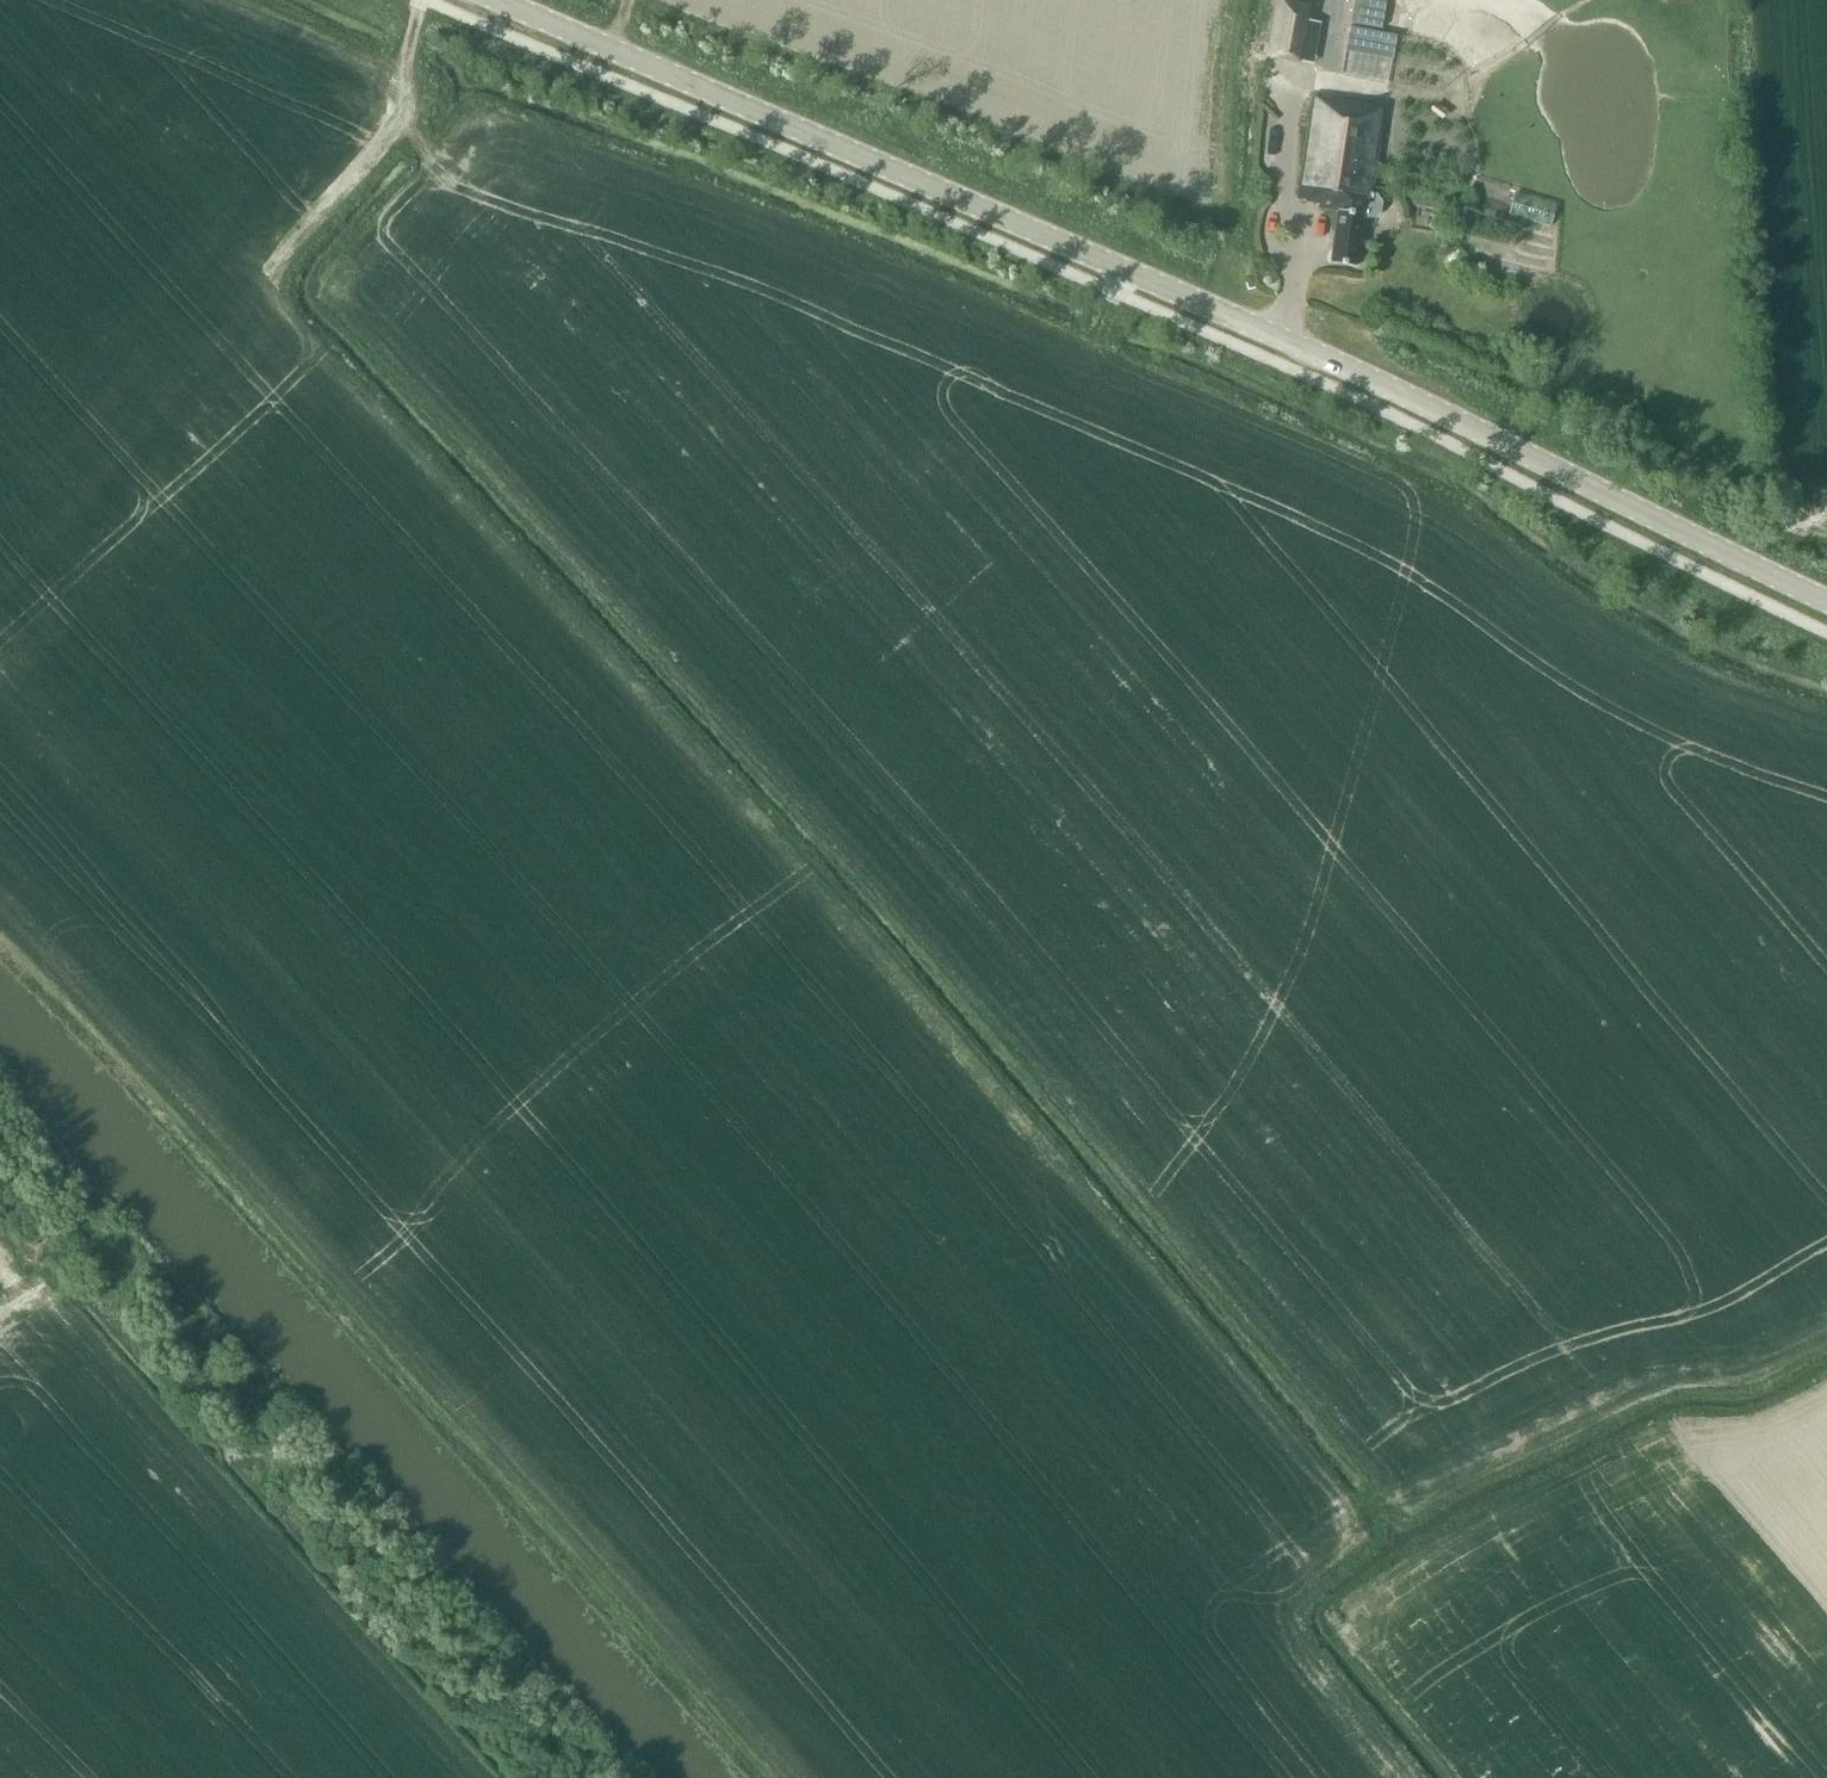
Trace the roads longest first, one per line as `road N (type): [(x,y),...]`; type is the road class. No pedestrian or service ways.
road 1 (tertiary): [(1826,594),(1469,425),(500,0)]

